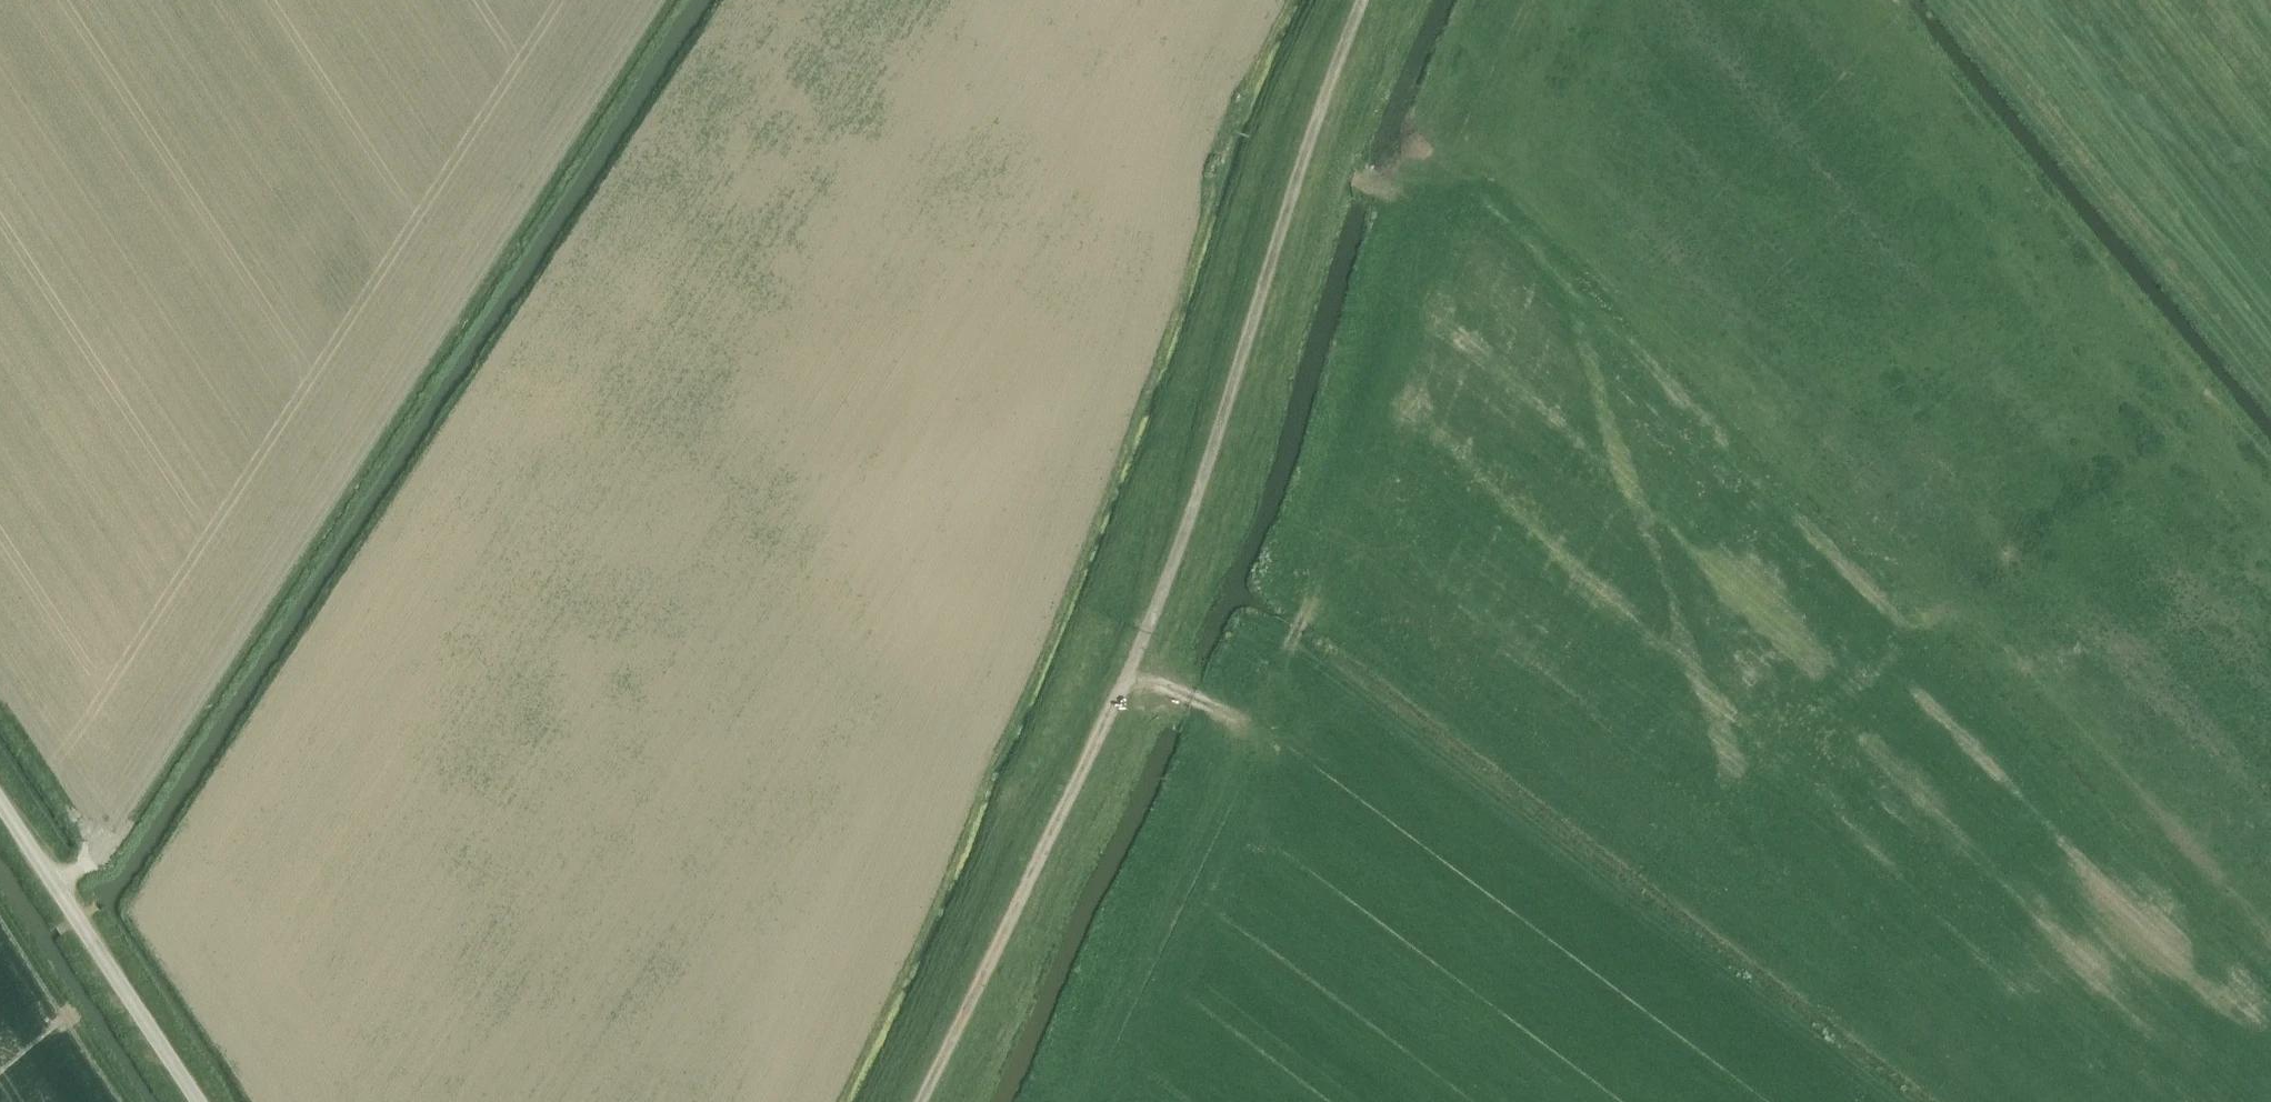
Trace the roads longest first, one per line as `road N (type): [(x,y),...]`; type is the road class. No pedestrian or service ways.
road 1 (track): [(926,1101),(1094,764),(1194,535),(1368,0)]
road 2 (unclassified): [(195,1101),(0,804)]

